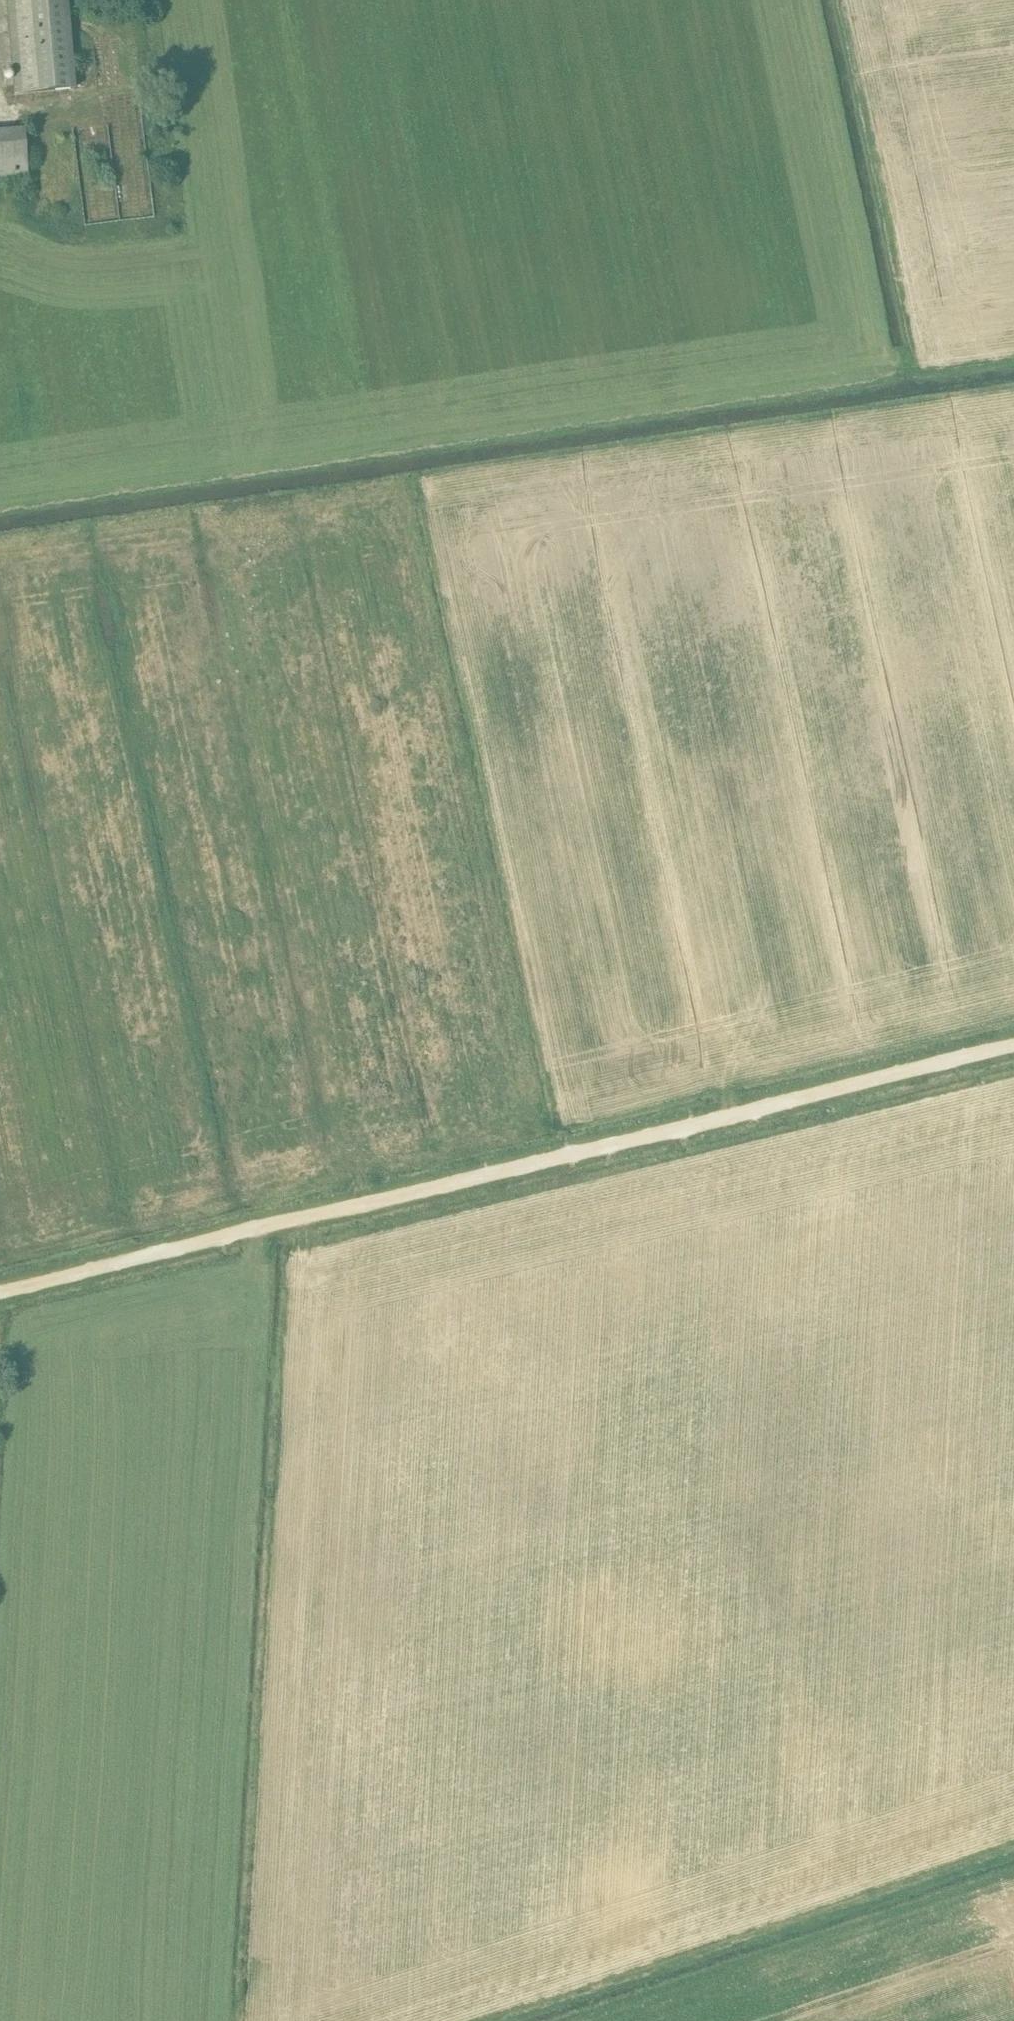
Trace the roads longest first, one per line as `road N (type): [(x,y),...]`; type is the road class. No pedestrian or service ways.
road 1 (track): [(1013,1044),(0,1288)]

